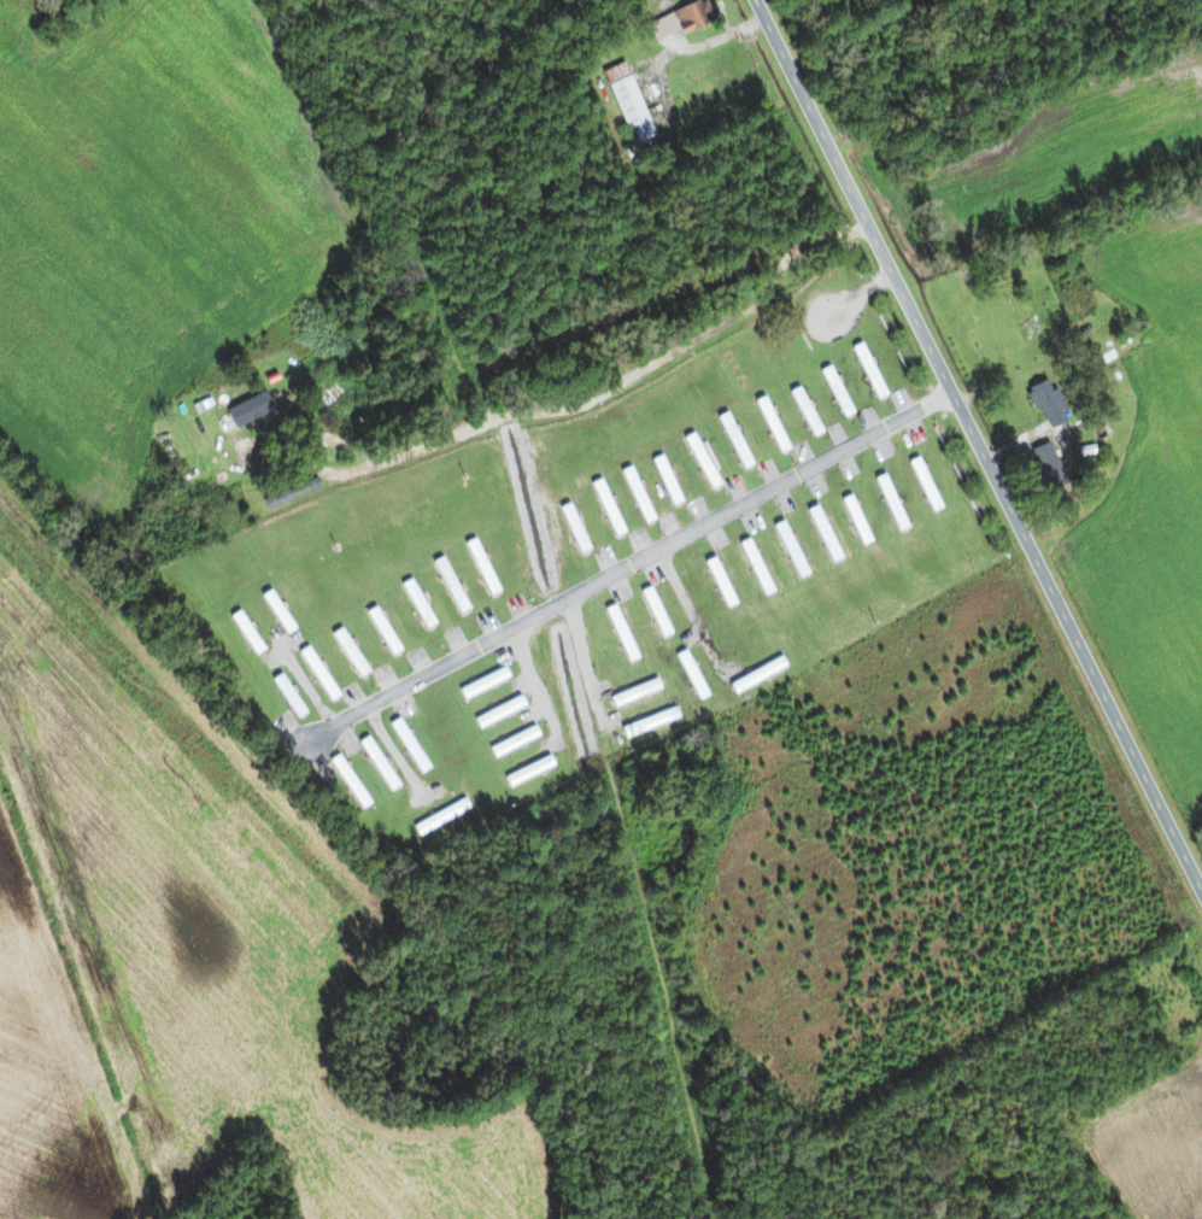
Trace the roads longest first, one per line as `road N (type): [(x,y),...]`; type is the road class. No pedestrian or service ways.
road 1 (residential): [(1201,895),(756,0)]
road 2 (residential): [(951,388),(307,742)]
road 3 (residential): [(0,813),(195,1150)]

